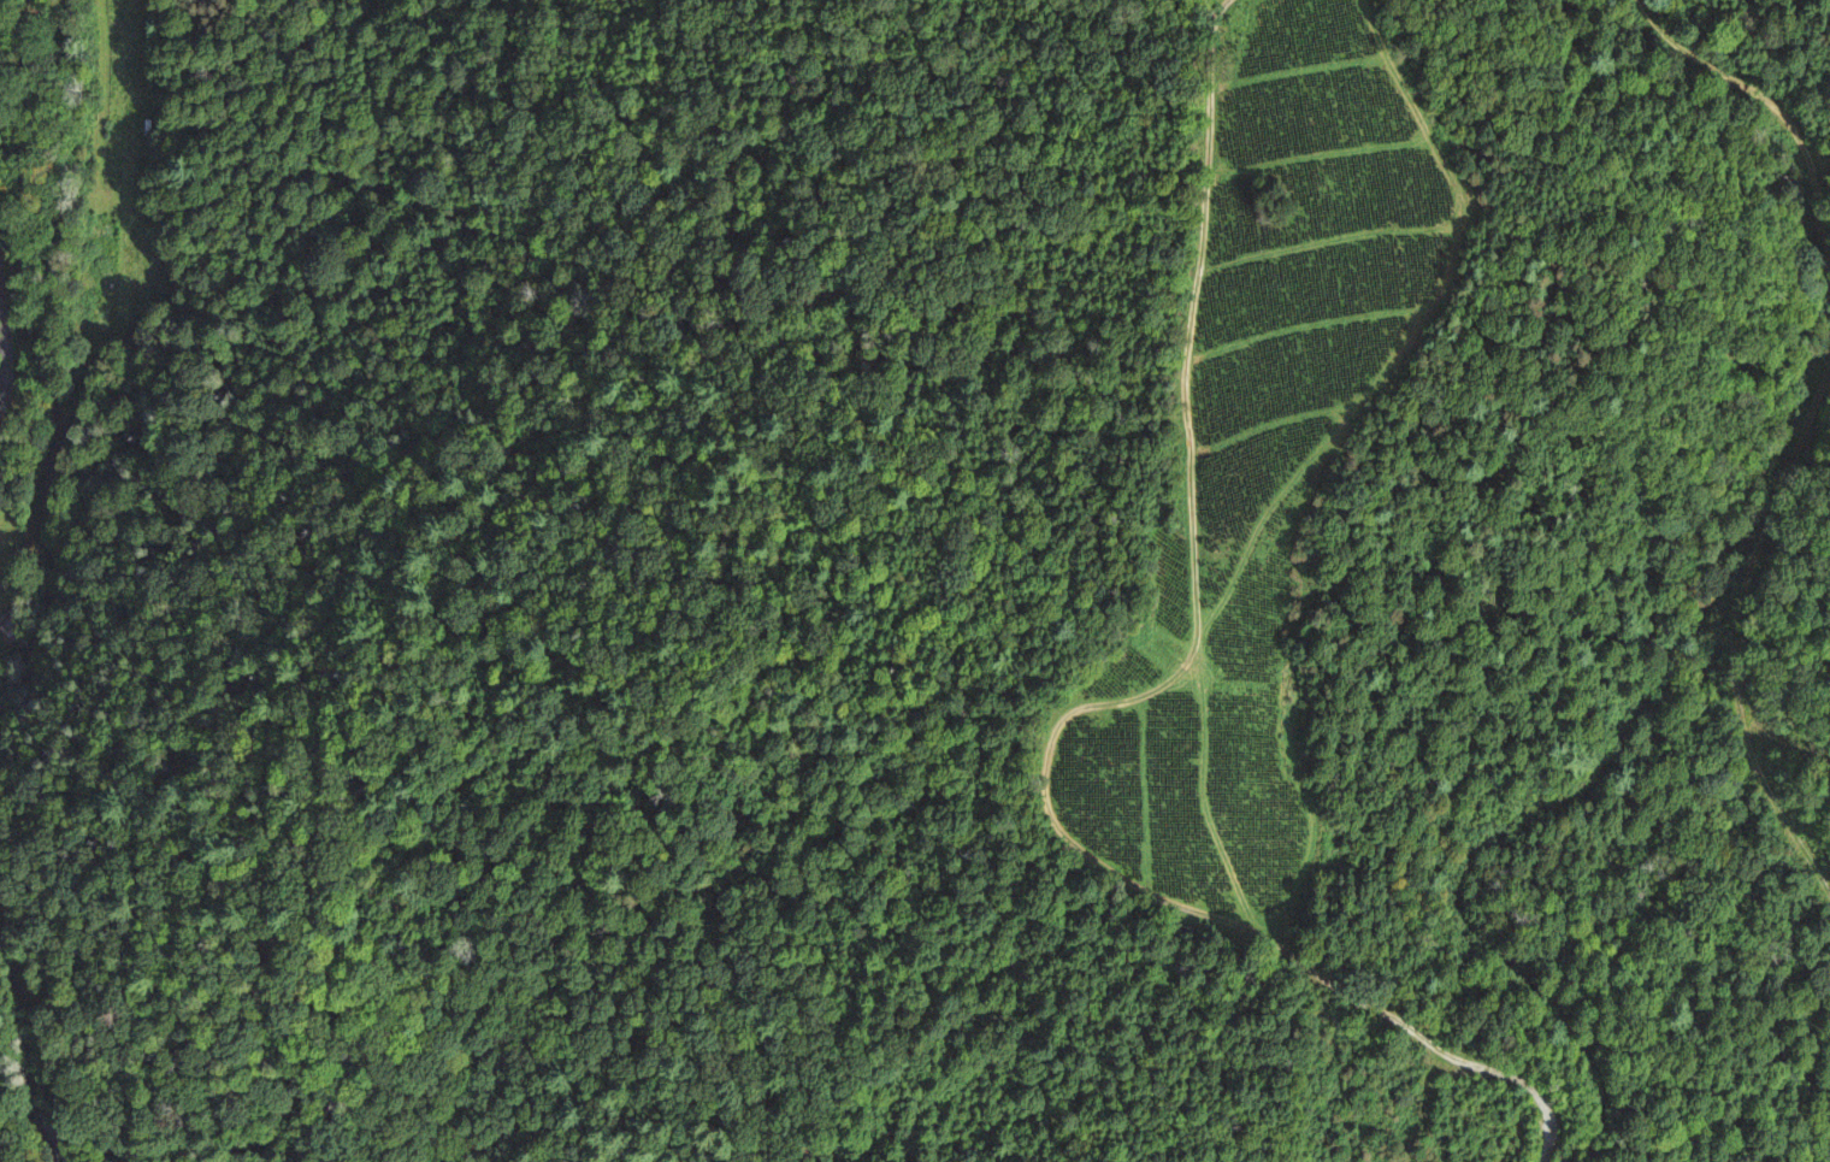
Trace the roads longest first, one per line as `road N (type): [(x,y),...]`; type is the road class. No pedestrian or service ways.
road 1 (track): [(1212,0),(1185,384),(1194,637),(1182,667),(1153,694),(1079,709),(1058,722),(1039,779),(1045,816),(1067,845),(1129,889),(1235,931),(1435,1051),(1522,1086),(1546,1119),(1540,1161)]
road 2 (track): [(1559,1161),(1594,1126),(1596,1080),(1558,1015),(1457,910),(1453,885),(1463,861),(1503,830),(1576,792),(1607,760),(1631,712),(1676,682),(1705,683),(1766,731),(1829,756)]

